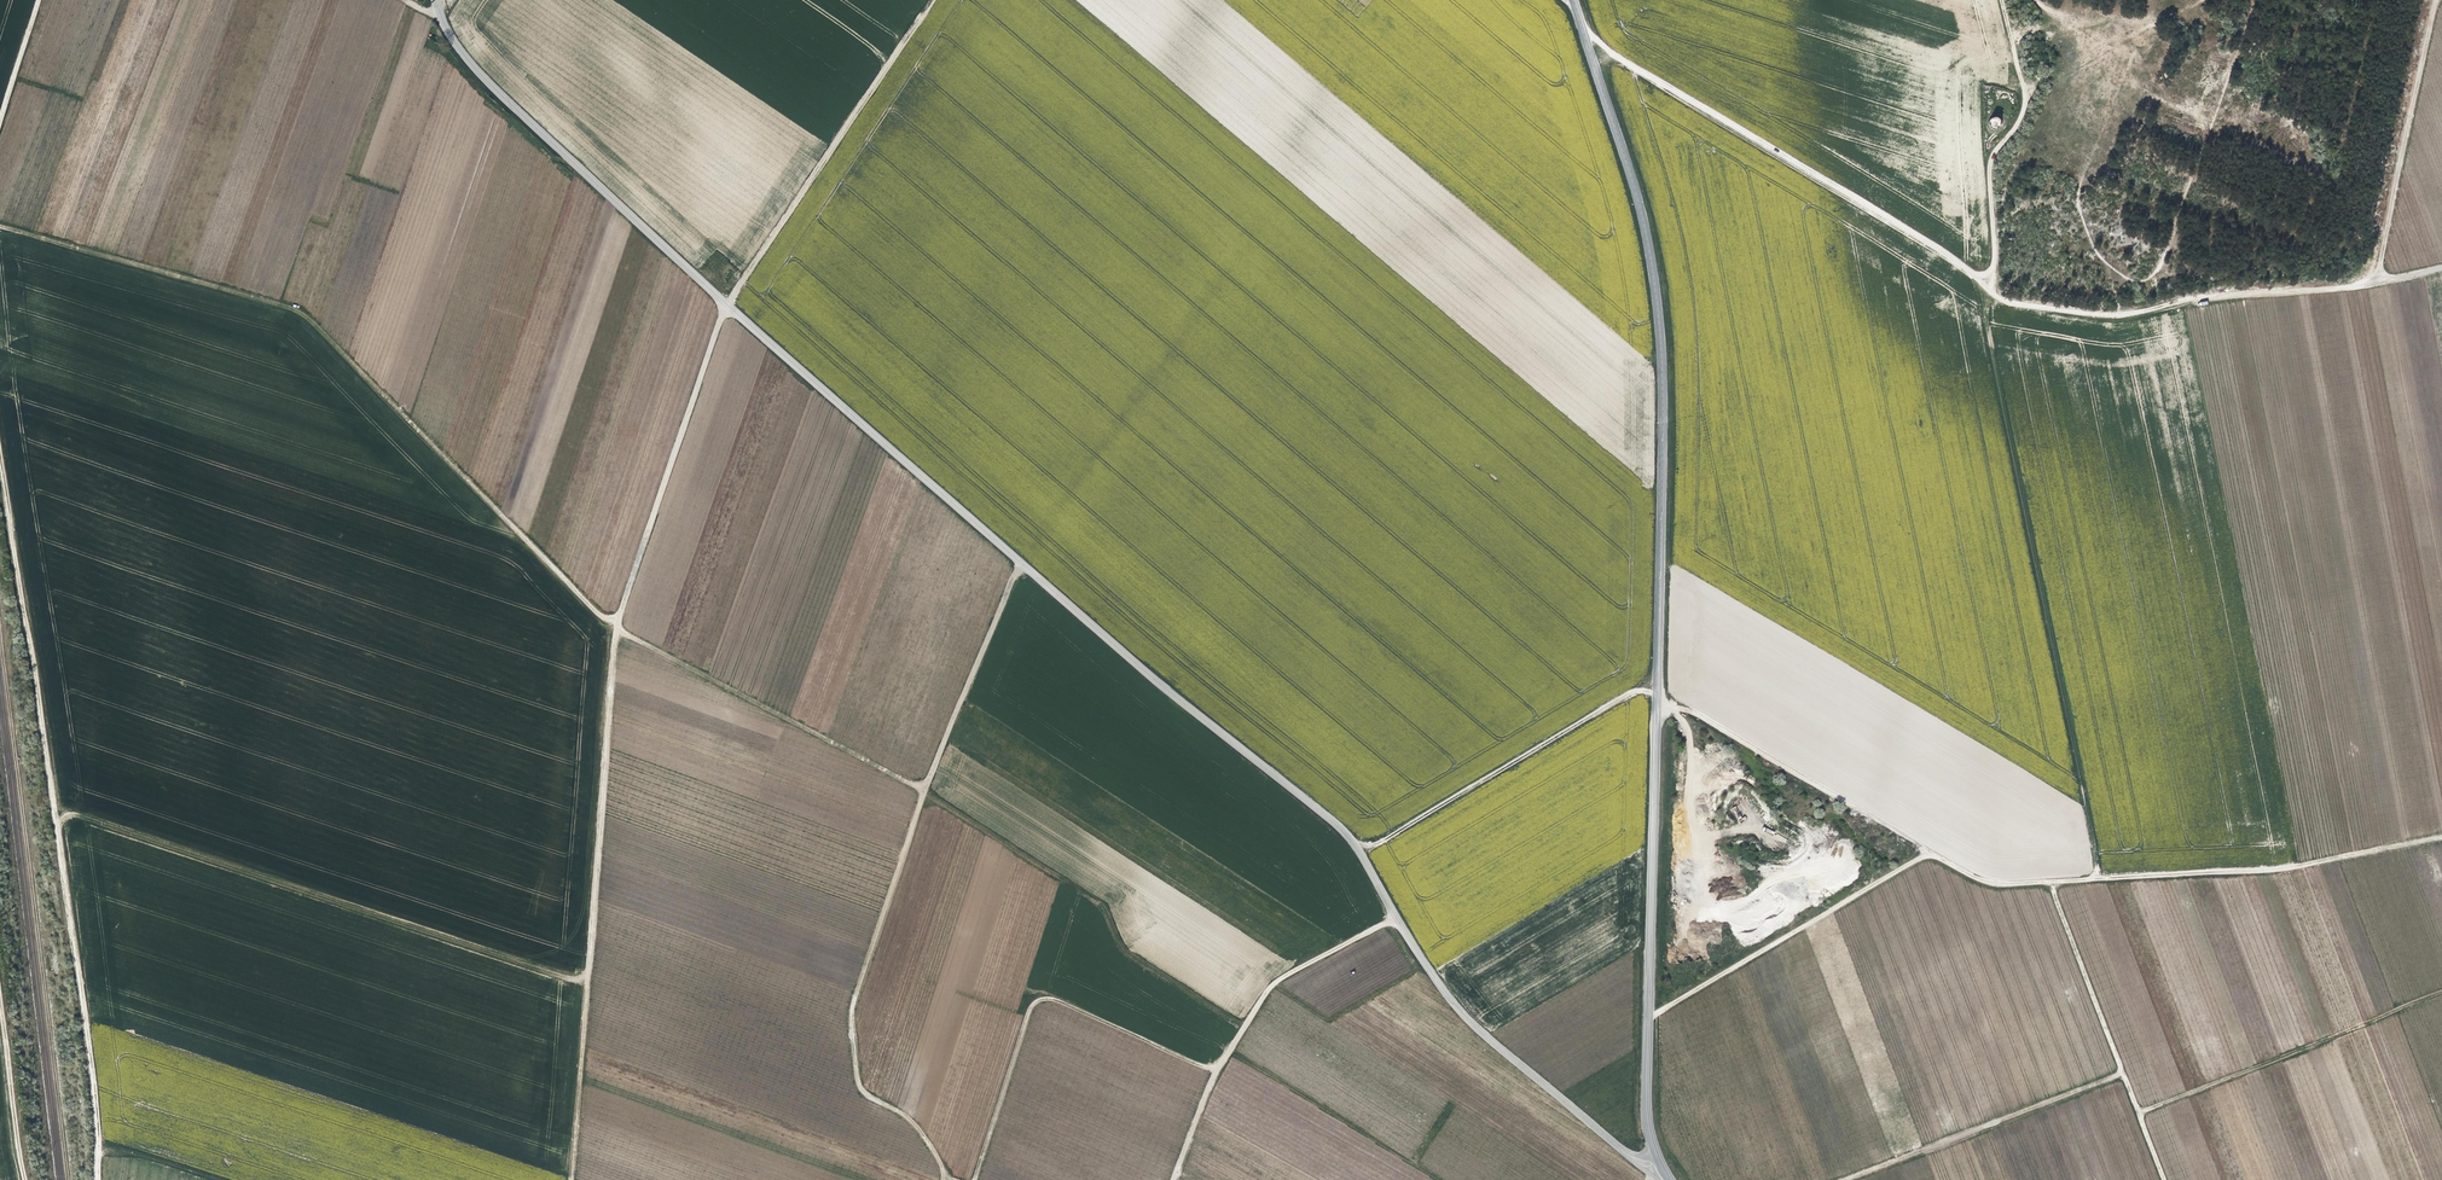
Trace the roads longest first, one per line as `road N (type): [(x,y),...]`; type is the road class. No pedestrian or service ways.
road 1 (unclassified): [(1616,1146),(1462,1014),(1337,824),(1112,641),(727,304),(486,81),(446,31),(434,0)]
road 2 (track): [(0,227),(297,306),(592,609),(923,788),(1021,555)]
road 3 (track): [(572,1179),(613,625),(727,304),(929,0)]
road 4 (tertiary): [(1657,1158),(1646,1106),(1665,454),(1661,341),(1653,258),(1575,0)]
road 5 (track): [(1562,0),(1619,60),(2016,303),(2119,315),(2188,299),(2330,290),(2441,268)]
road 6 (track): [(2441,838),(2268,870),(1998,884),(1930,853),(1688,711),(1657,708)]
road 7 (track): [(99,1179),(86,1007),(0,455)]
road 8 (track): [(55,810),(586,984)]
road 9 (track): [(0,633),(68,1179)]
road 10 (track): [(941,1179),(935,1155),(912,1122),(858,1087),(849,1023),(923,788)]
road 11 (track): [(972,1179),(1039,999),(1059,999),(1218,1071)]
road 12 (track): [(2040,0),(2130,81),(2206,133),(2157,276)]
road 13 (track): [(1395,916),(1265,992),(1218,1071),(1174,1179)]
road 14 (track): [(1657,695),(1640,692),(1382,841),(1353,842)]
road 15 (track): [(1930,853),(1649,1018)]
road 16 (track): [(2441,992),(2139,1114)]
road 17 (track): [(2050,882),(2164,1179)]
road 18 (track): [(1972,273),(1993,268),(1991,162),(2026,103),(2002,0)]
road 19 (track): [(2124,1074),(1846,1179)]
road 20 (track): [(2379,282),(2436,0)]
road 21 (track): [(25,1179),(0,994)]
road 22 (track): [(0,123),(39,0)]

